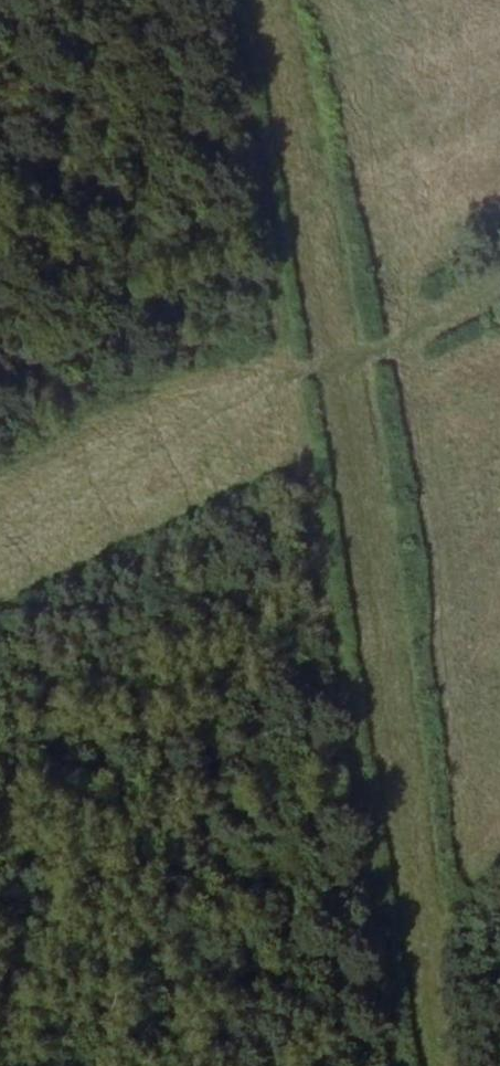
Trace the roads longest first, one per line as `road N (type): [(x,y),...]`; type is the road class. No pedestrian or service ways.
road 1 (track): [(451,1065),(346,334),(295,74),(270,0)]
road 2 (track): [(499,294),(386,354),(300,377),(114,518),(0,574)]

